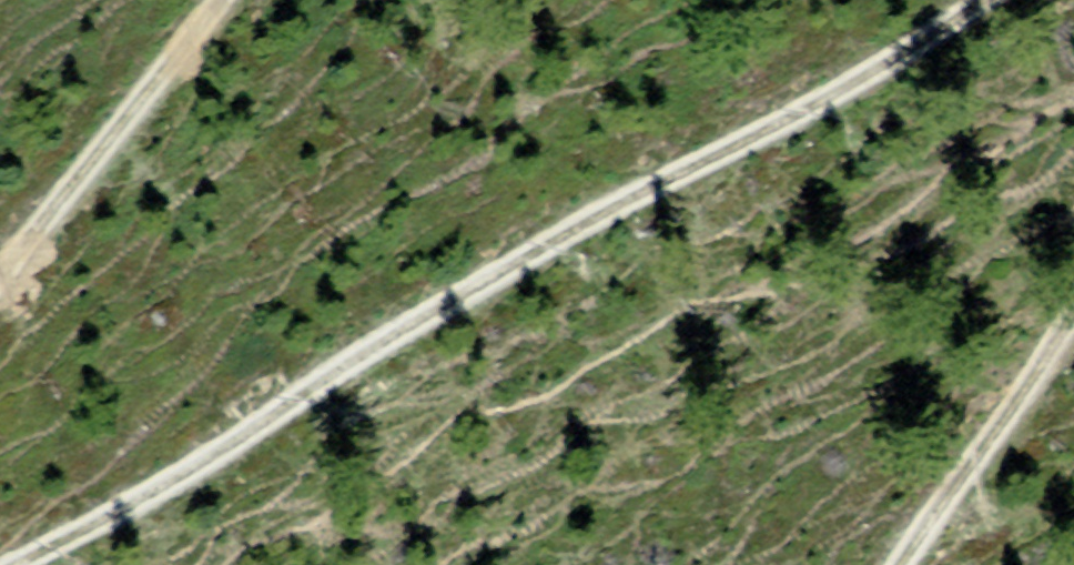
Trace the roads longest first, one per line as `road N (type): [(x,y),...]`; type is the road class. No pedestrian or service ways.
road 1 (track): [(940,0),(0,547)]
road 2 (track): [(874,564),(1073,278)]
road 3 (track): [(0,250),(204,0)]

